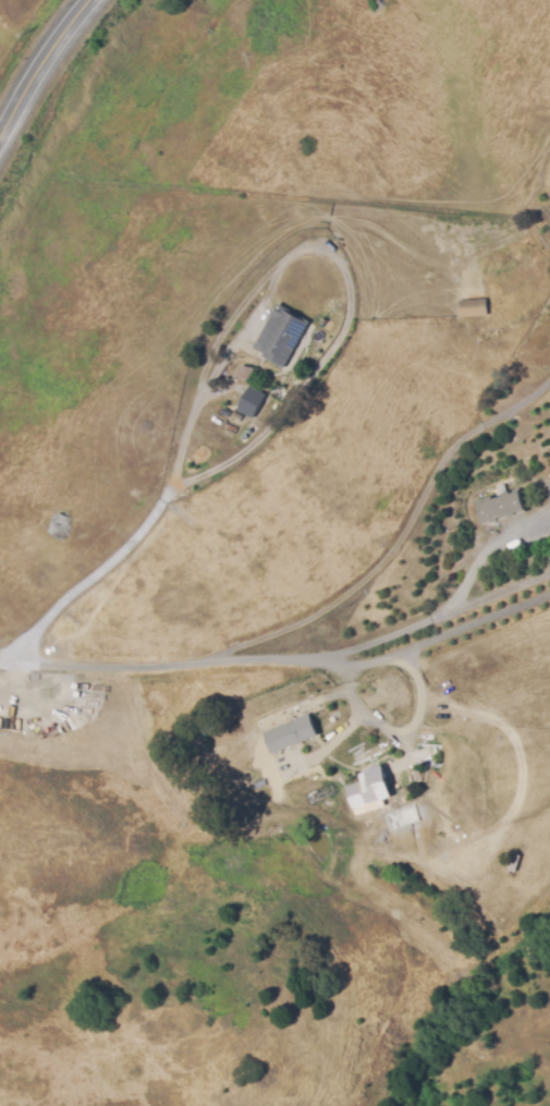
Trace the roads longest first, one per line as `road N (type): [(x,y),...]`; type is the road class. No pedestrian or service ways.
road 1 (tertiary): [(78,0),(0,121)]

